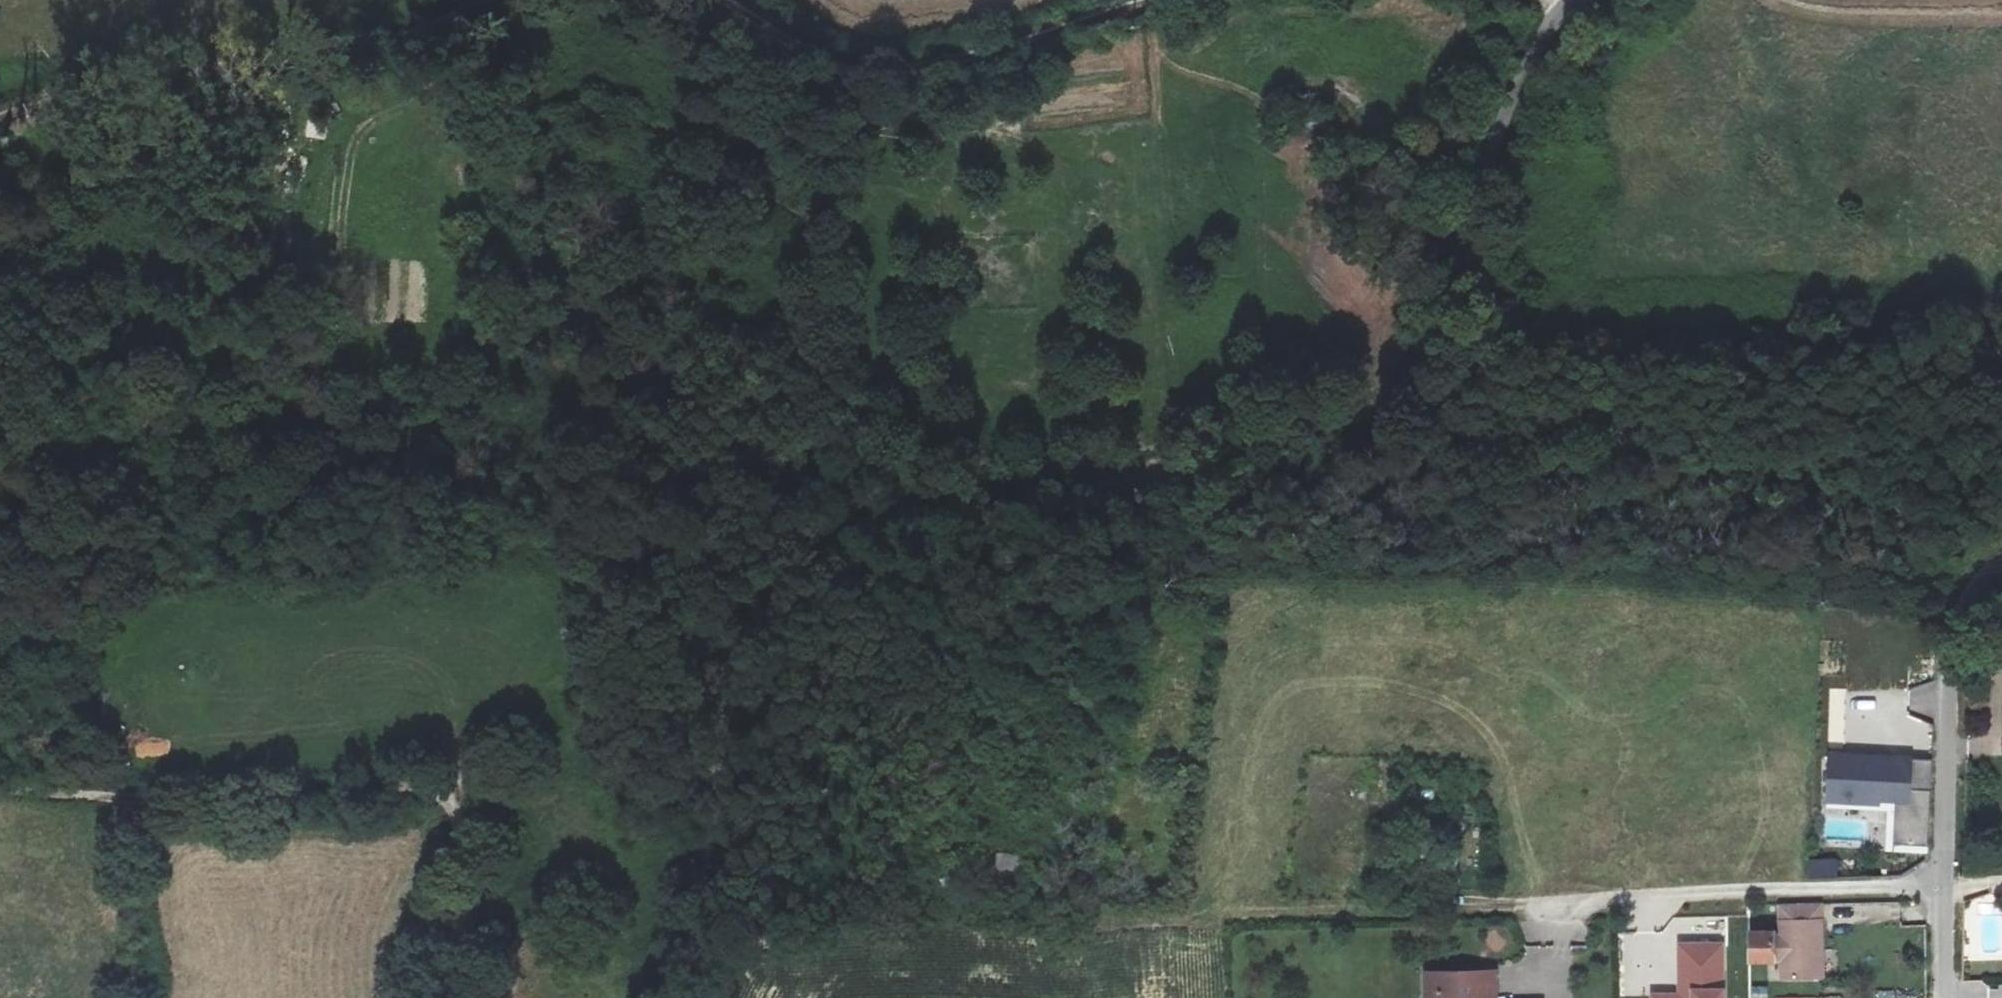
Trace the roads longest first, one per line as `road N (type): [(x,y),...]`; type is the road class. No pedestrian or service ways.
road 1 (unclassified): [(1566,0),(1493,133),(1446,331),(1424,372),(1372,419),(1118,493),(872,524),(815,556),(771,598),(703,822),(684,997)]
road 2 (track): [(457,997),(460,815),(410,778),(349,778),(219,803),(0,786)]
road 3 (track): [(1546,909),(971,919)]
road 4 (track): [(461,0),(293,80),(0,120)]
road 5 (track): [(1136,0),(1034,40),(871,79),(789,43),(718,0)]
road 6 (residential): [(1949,656),(1945,997)]

